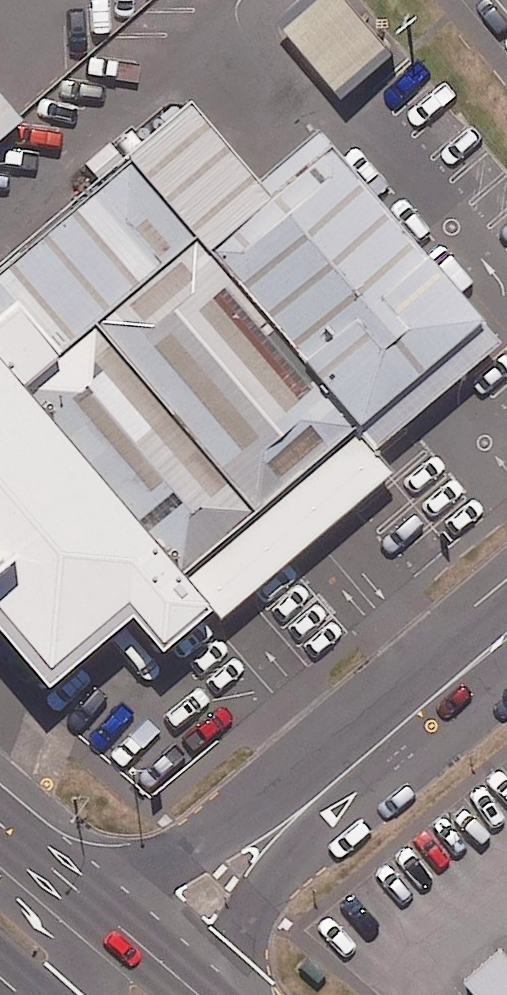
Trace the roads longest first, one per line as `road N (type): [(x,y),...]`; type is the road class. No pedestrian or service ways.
road 1 (unclassified): [(506,632),(144,946)]
road 2 (secondary): [(0,822),(144,946)]

